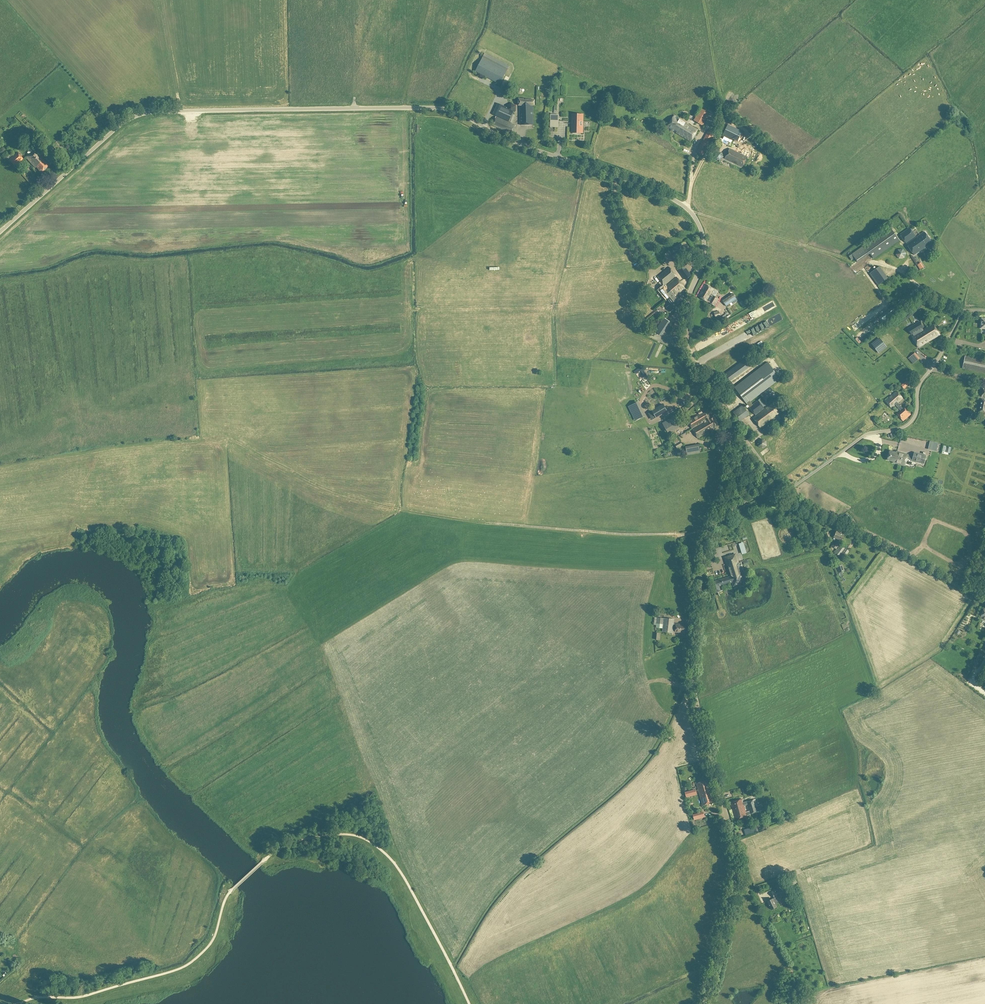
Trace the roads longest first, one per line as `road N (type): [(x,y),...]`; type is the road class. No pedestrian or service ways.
road 1 (unclassified): [(0,232),(113,131),(161,111),(449,110),(514,142),(660,192),(692,213)]
road 2 (unclassified): [(703,1003),(737,858),(692,676),(713,525)]
road 3 (track): [(400,510),(622,534),(684,534),(713,525)]
road 4 (unclassified): [(784,491),(866,434),(912,422),(918,386),(962,311)]
road 5 (unclassified): [(984,599),(805,509),(784,491)]
road 6 (unclassified): [(728,420),(686,341),(704,256),(692,213)]
road 7 (track): [(703,0),(723,104),(705,155)]

